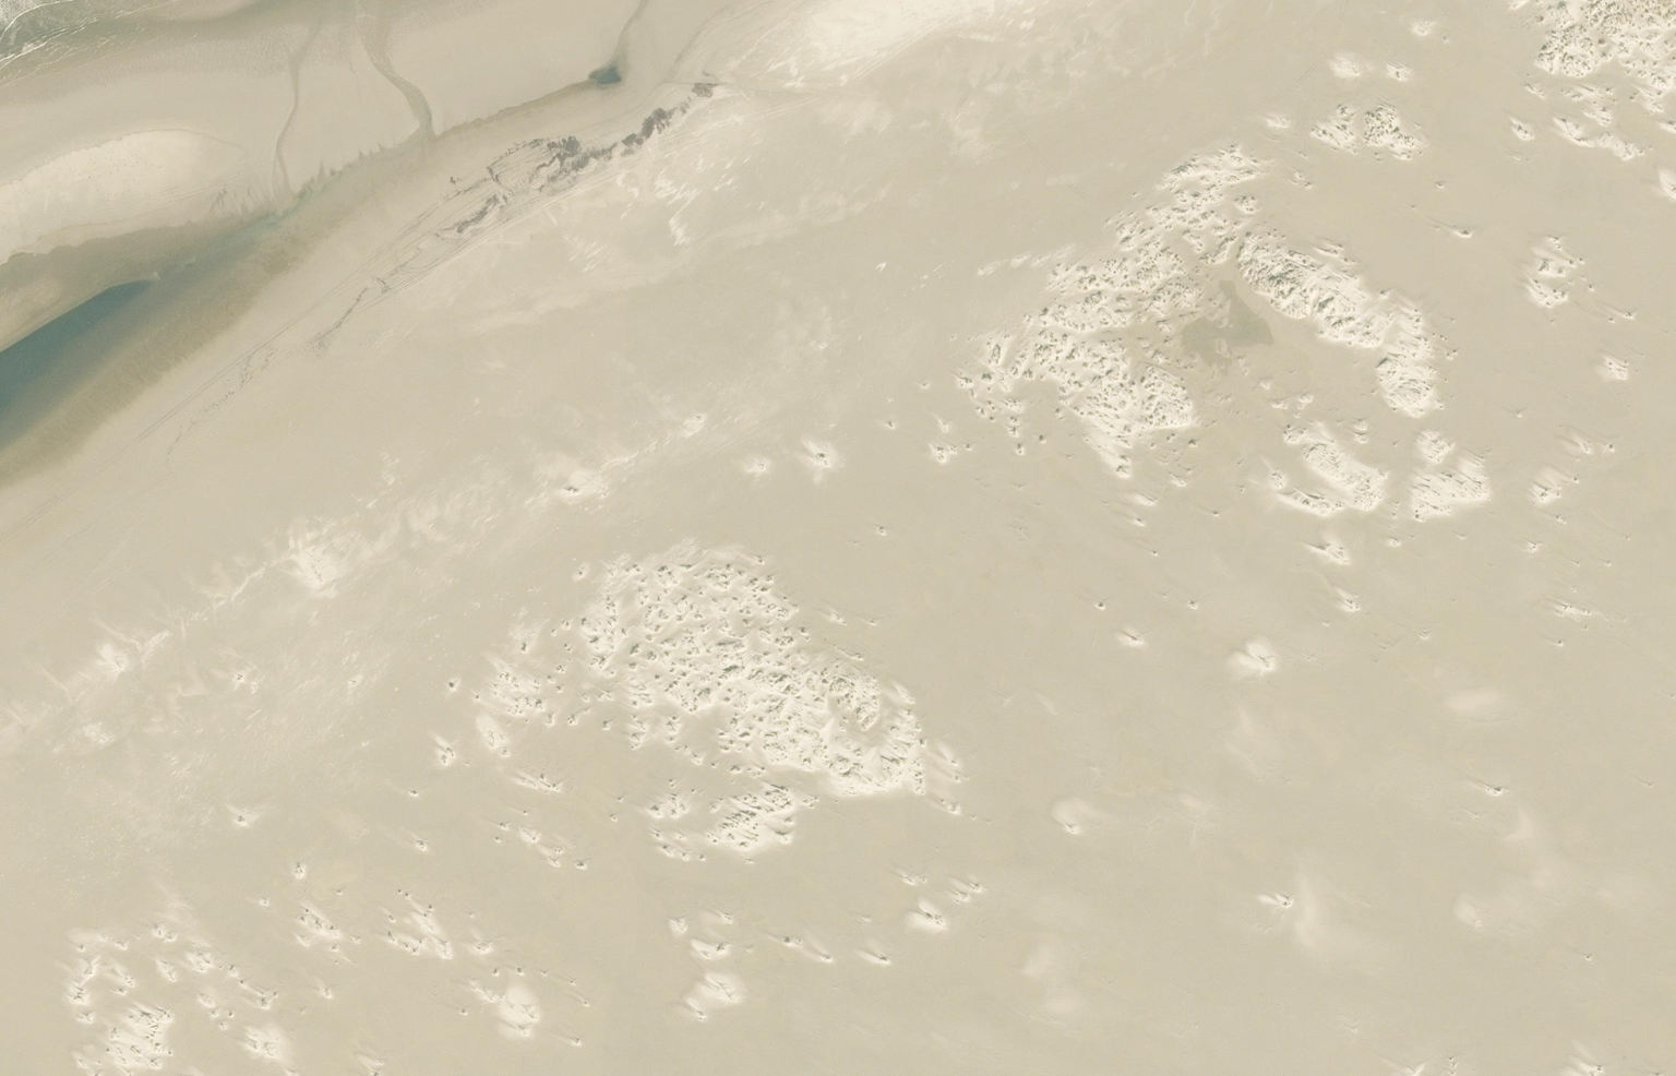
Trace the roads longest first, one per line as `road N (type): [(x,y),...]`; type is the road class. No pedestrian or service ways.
road 1 (track): [(0,788),(36,729),(424,436),(1147,0)]

